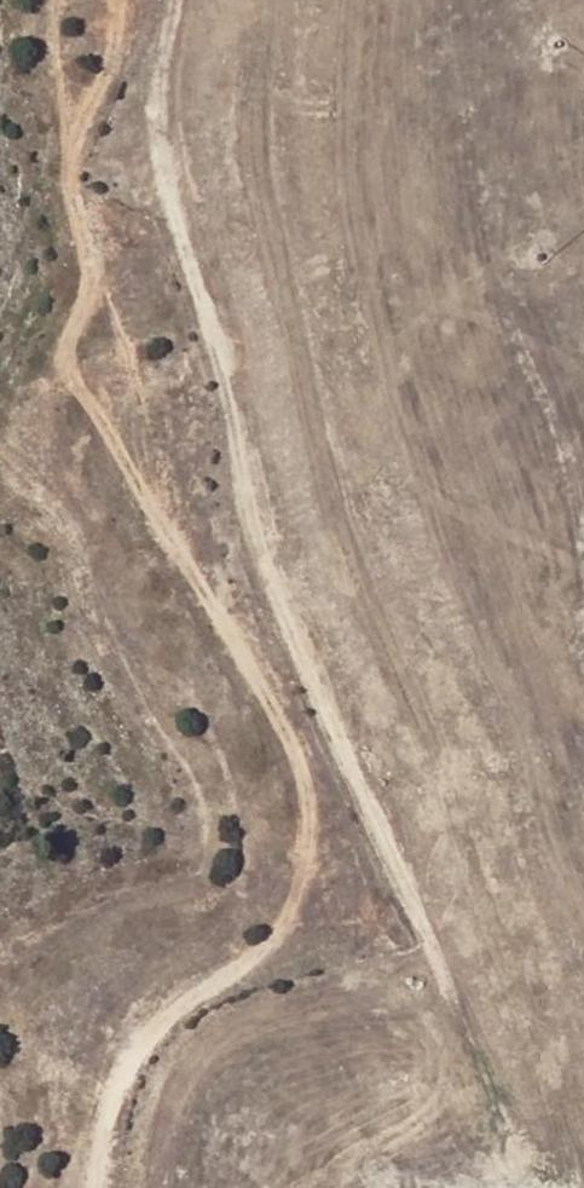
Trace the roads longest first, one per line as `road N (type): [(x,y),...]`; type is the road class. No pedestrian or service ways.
road 1 (track): [(177,0),(154,127),(271,577),(534,1187)]
road 2 (track): [(70,146),(68,205),(92,278),(62,367),(275,706),(301,770),(309,837),(275,928),(168,1013),(112,1093),(90,1187)]
road 3 (track): [(70,146),(106,64),(114,0)]

